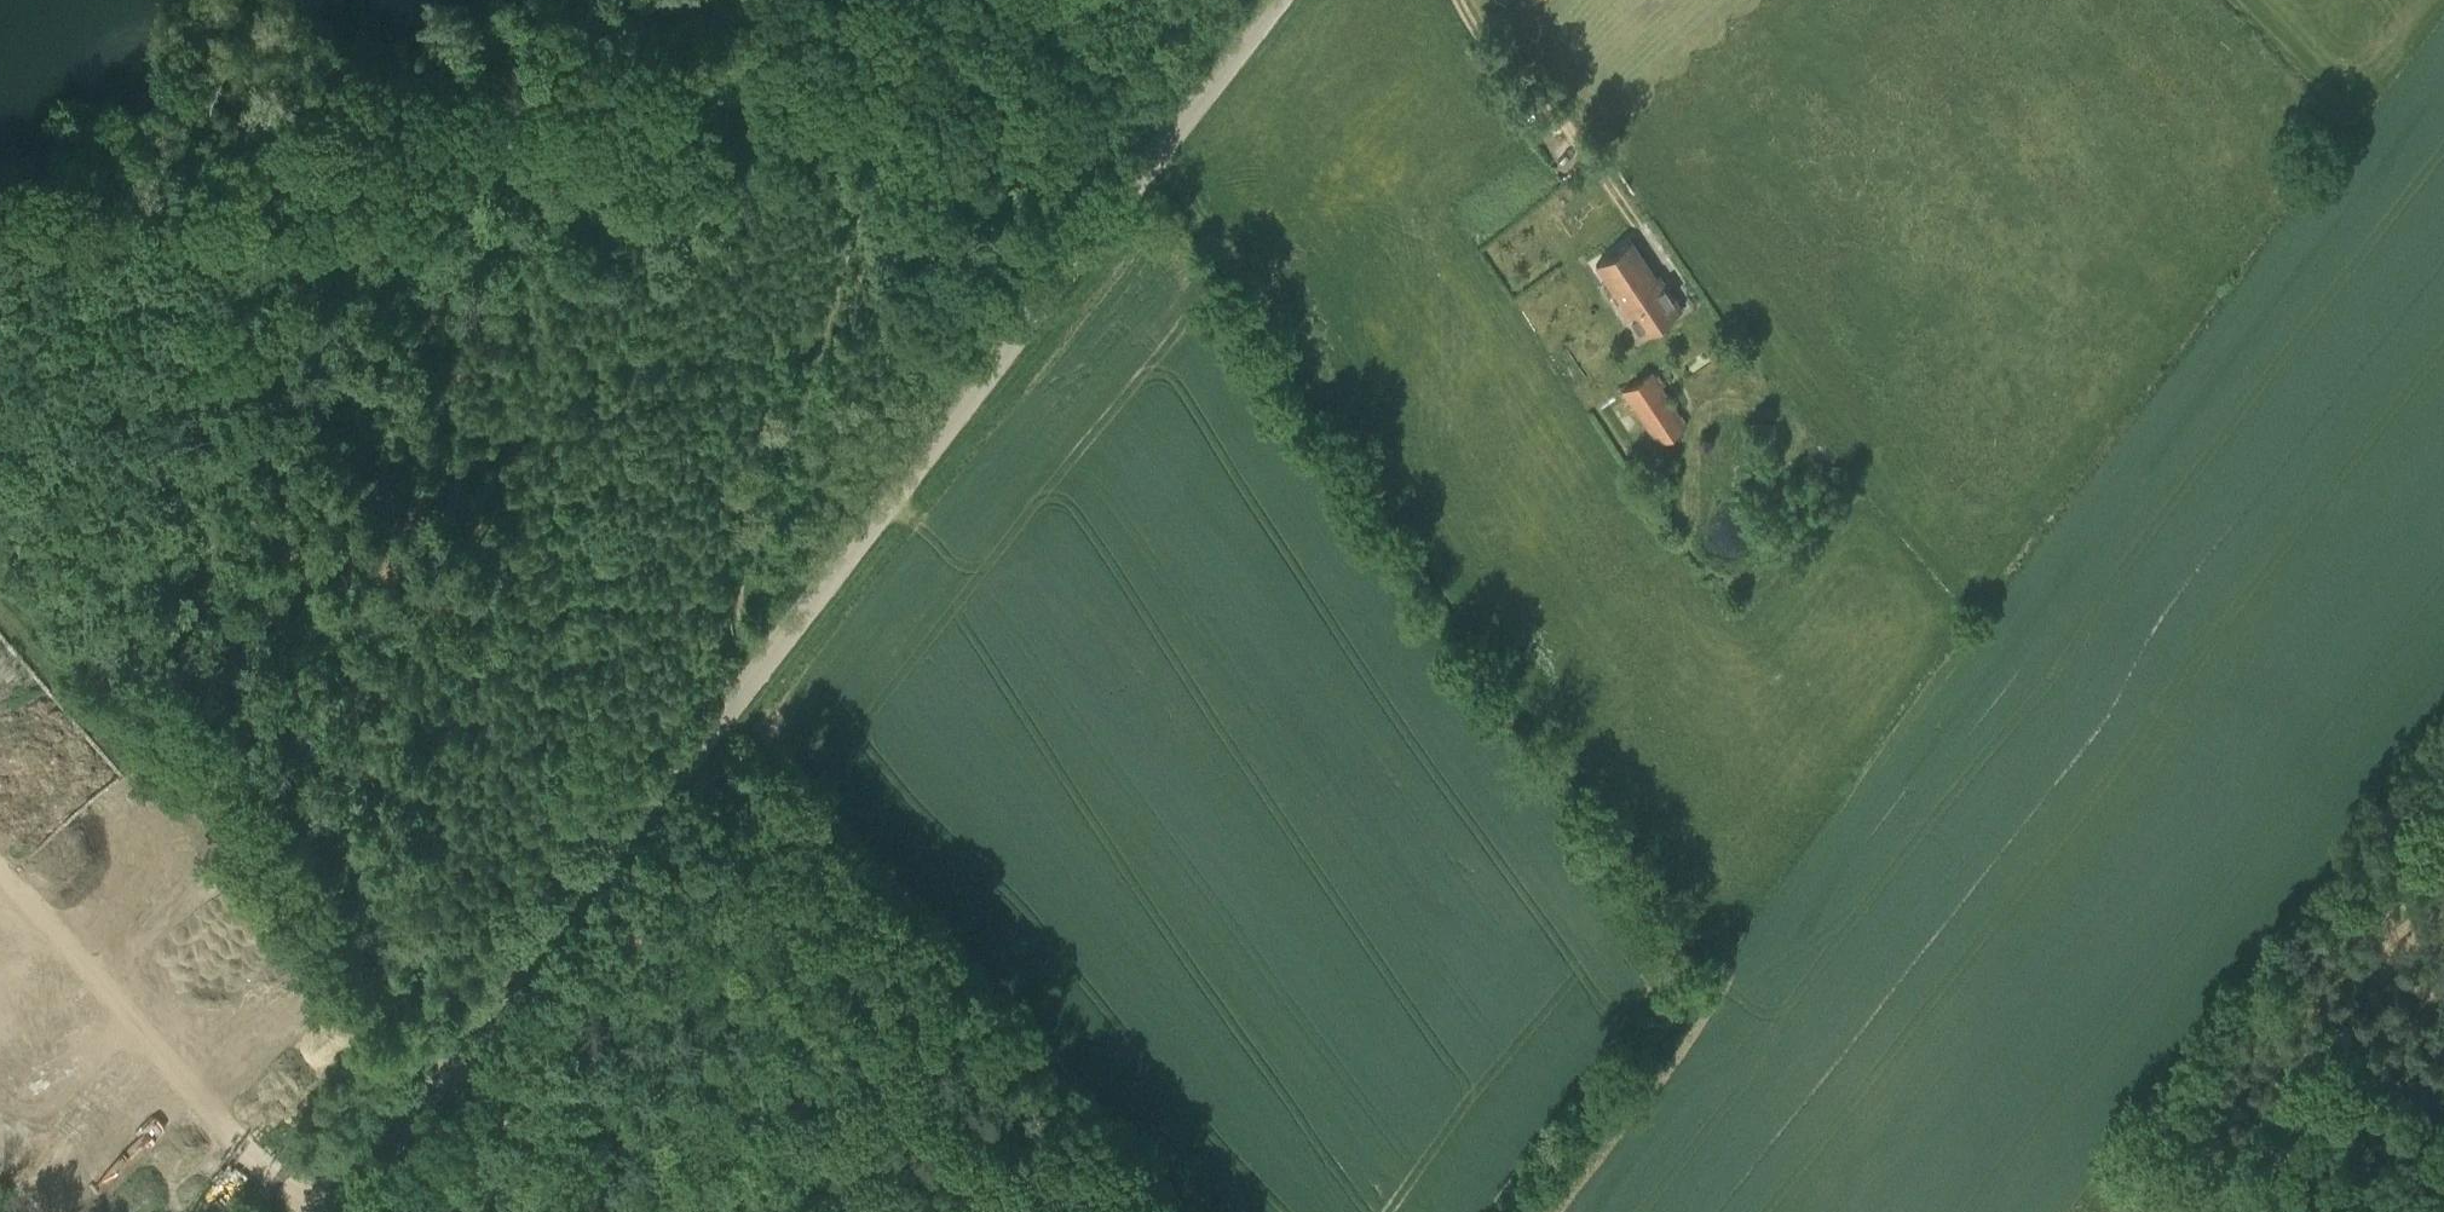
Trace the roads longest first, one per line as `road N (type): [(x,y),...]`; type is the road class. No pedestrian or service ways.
road 1 (unclassified): [(340,1211),(1277,0)]
road 2 (track): [(545,1211),(448,1071)]

